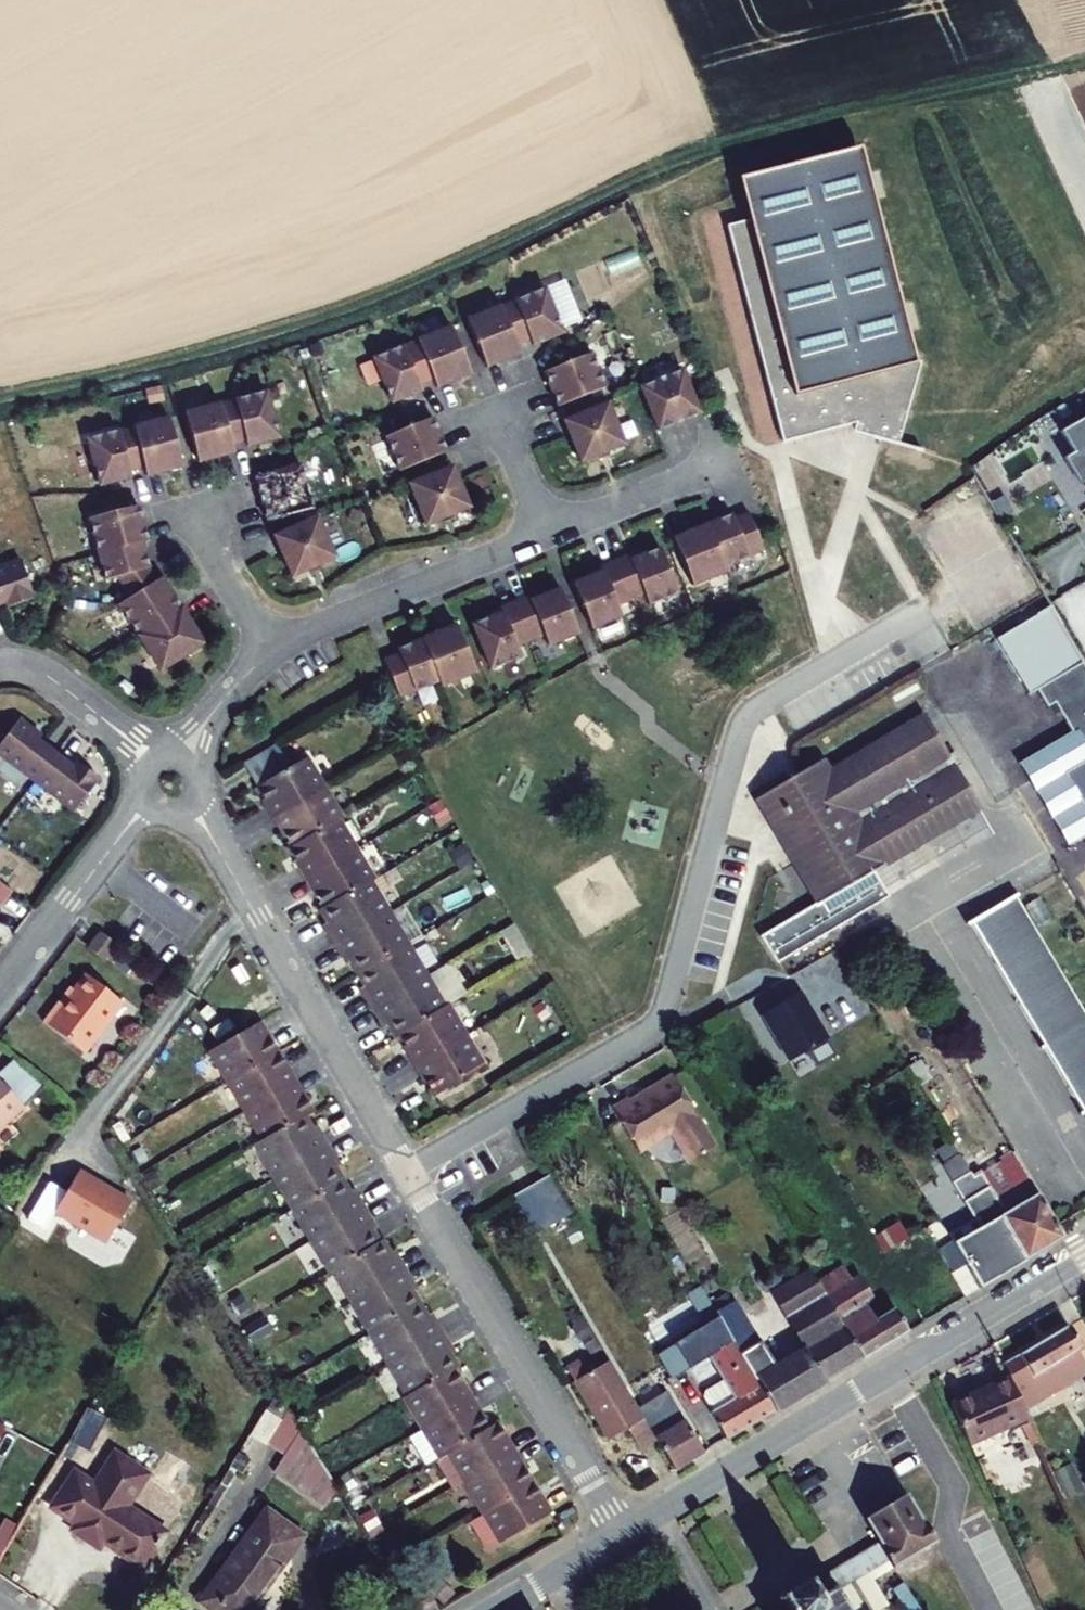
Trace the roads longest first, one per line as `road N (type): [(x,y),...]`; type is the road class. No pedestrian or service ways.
road 1 (track): [(1084,59),(743,136),(658,165),(374,298),(159,364),(0,399)]
road 2 (residential): [(407,1169),(651,1029),(672,989),(740,727),(768,699),(941,594)]
road 3 (tertiary): [(656,1512),(1084,1256)]
road 4 (residential): [(167,775),(205,823),(407,1169)]
road 5 (residential): [(407,1169),(620,1533)]
road 6 (residential): [(264,657),(306,631),(544,535)]
road 7 (residential): [(0,994),(167,775)]
road 8 (residential): [(167,775),(44,673),(0,667)]
road 9 (residential): [(544,535),(727,462)]
road 10 (residential): [(264,657),(190,506)]
road 11 (residential): [(167,775),(264,657)]
road 12 (tertiary): [(494,1609),(620,1533)]
road 13 (residential): [(544,535),(496,414)]

